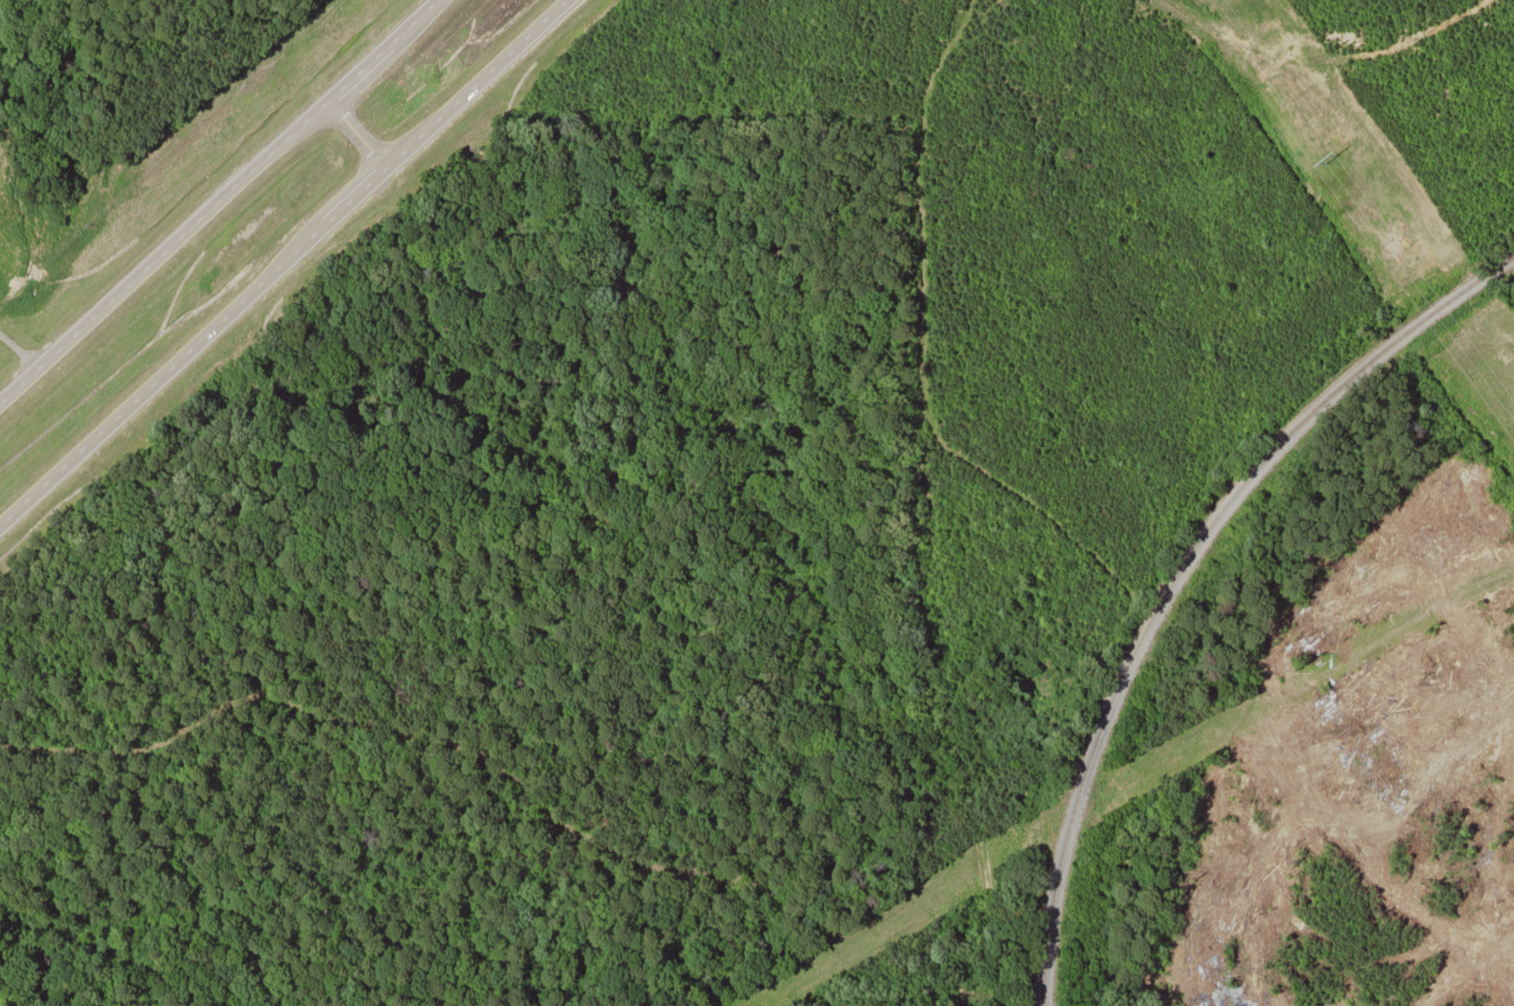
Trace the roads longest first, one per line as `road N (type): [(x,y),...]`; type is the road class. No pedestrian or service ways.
road 1 (trunk): [(0,528),(569,0)]
road 2 (trunk): [(437,0),(0,404)]

